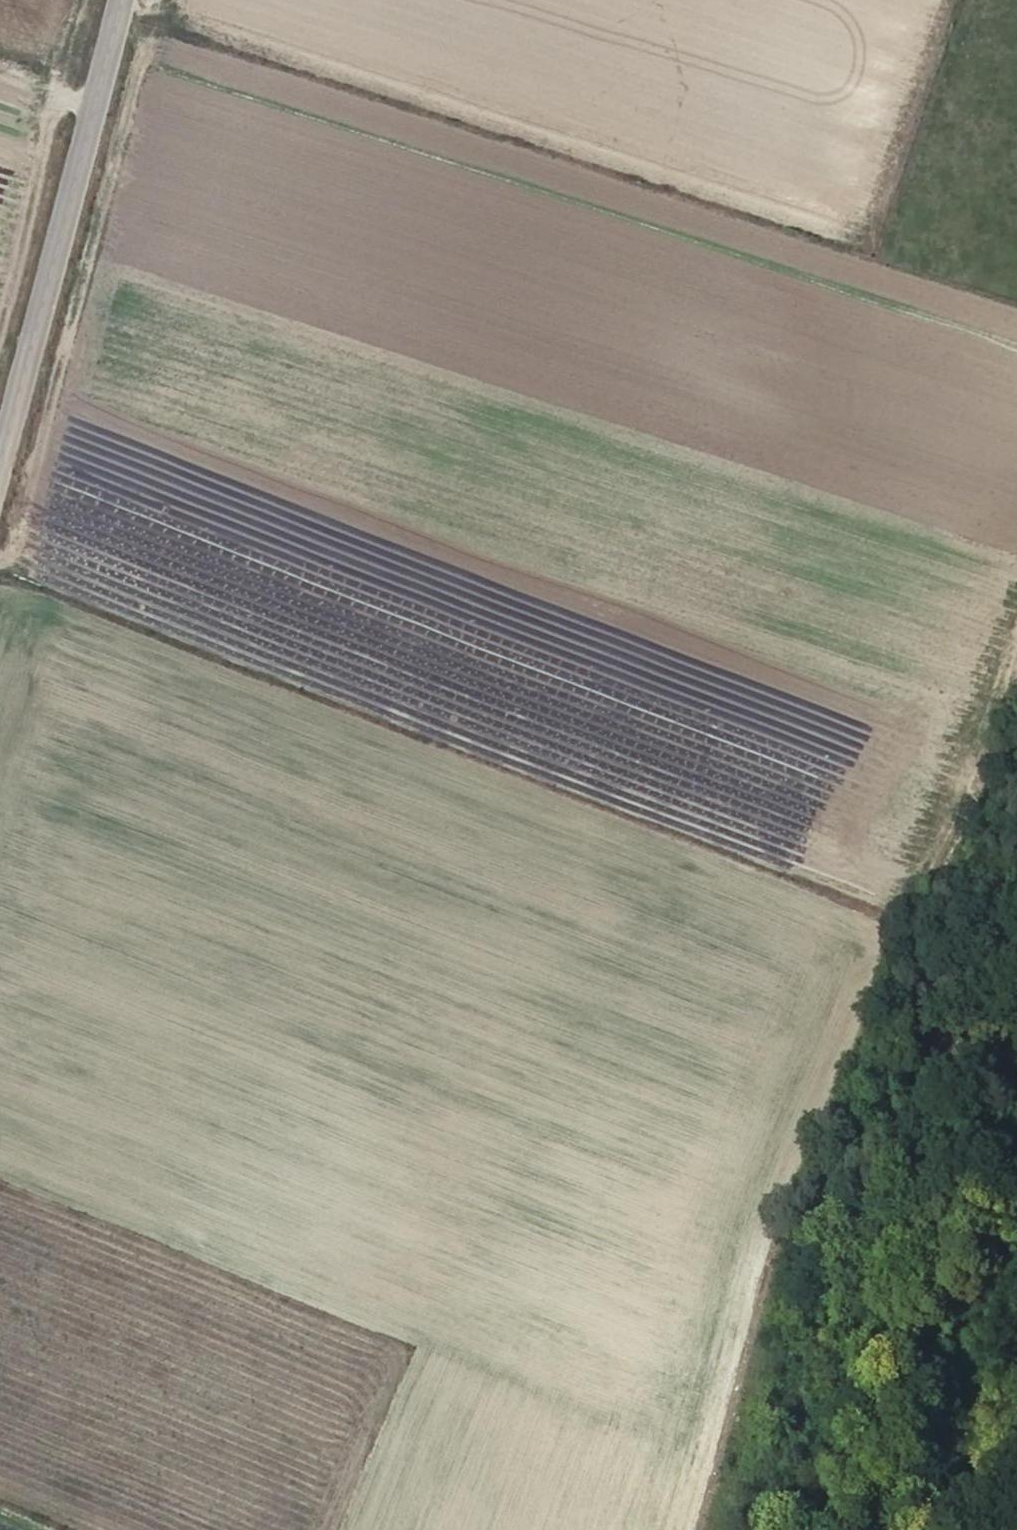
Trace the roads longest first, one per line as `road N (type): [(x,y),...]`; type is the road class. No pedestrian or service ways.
road 1 (secondary): [(0,461),(121,0)]

